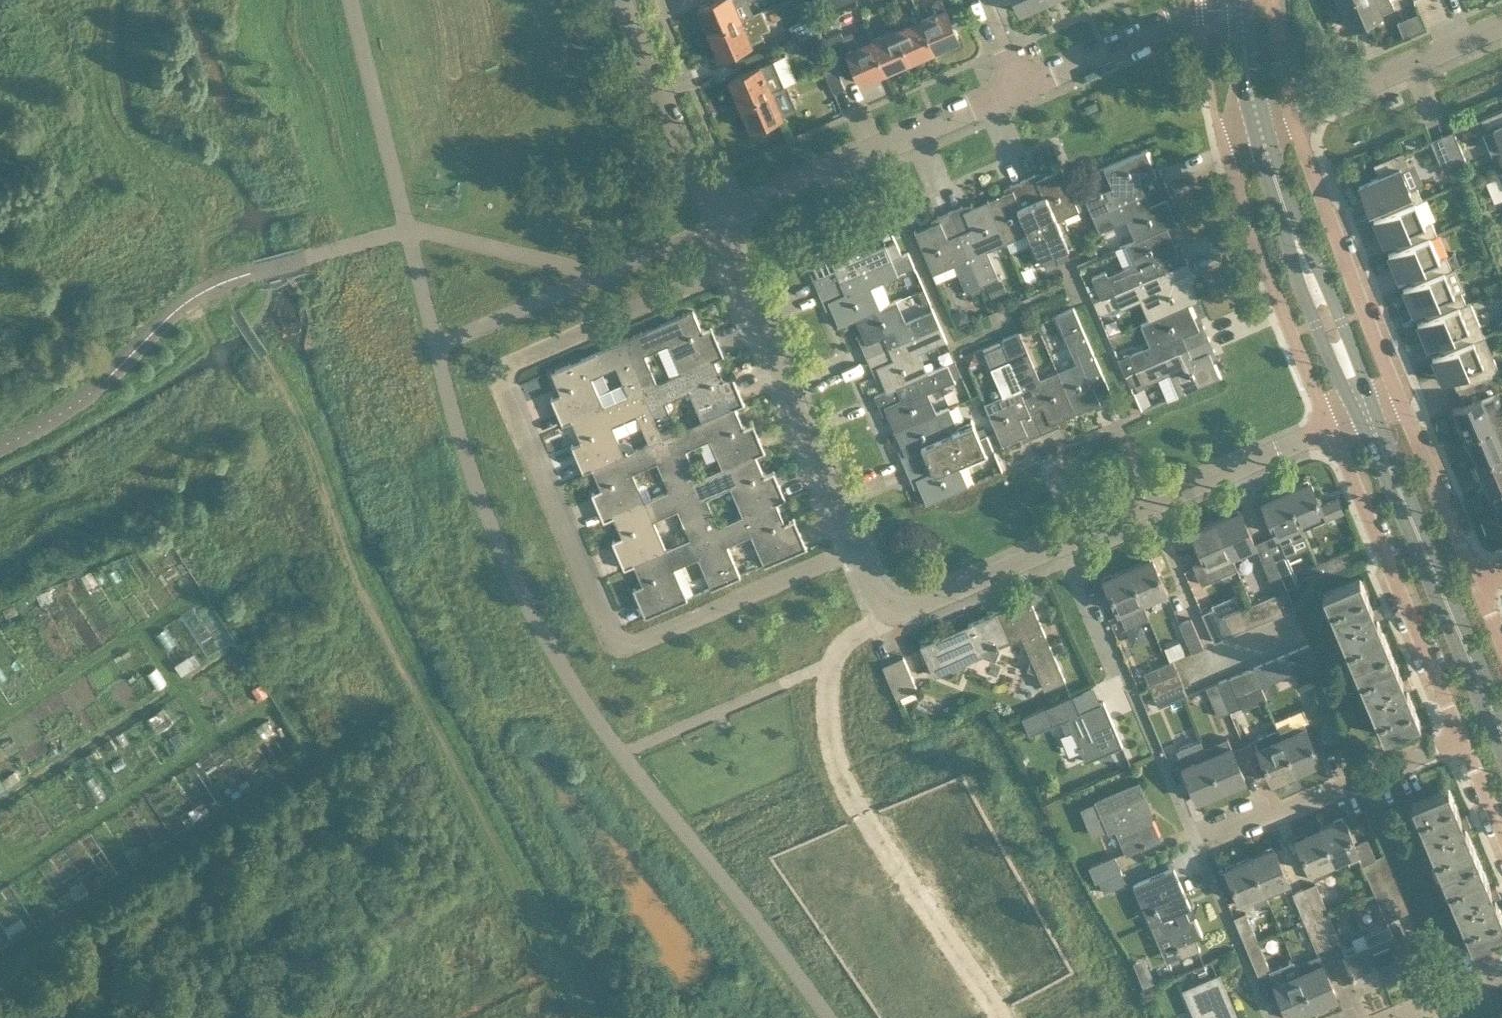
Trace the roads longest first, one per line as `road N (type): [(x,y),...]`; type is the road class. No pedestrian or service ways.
road 1 (residential): [(735,267),(497,370),(623,646),(858,549)]
road 2 (residential): [(880,595),(828,661),(833,755),(853,806),(923,901),(993,1017)]
road 3 (secondary): [(1501,737),(1367,412)]
road 4 (residential): [(1331,428),(1471,734)]
road 5 (residential): [(717,223),(1019,89)]
road 6 (secondary): [(1259,126),(1279,224),(1329,358),(1367,412)]
road 7 (residential): [(858,549),(735,267)]
road 8 (secondary): [(1367,412),(1358,360),(1259,126)]
road 9 (unclassified): [(1403,398),(1288,115)]
road 10 (residential): [(1061,545),(1331,428)]
road 11 (residential): [(1202,851),(1471,734)]
road 12 (residential): [(1227,158),(1331,428)]
road 13 (residential): [(717,223),(622,0)]
road 14 (unclassified): [(1019,89),(1234,0)]
road 15 (residential): [(1288,115),(1501,25)]
road 16 (unclassified): [(1477,575),(1403,398)]
road 17 (residential): [(893,607),(917,606),(1061,545)]
road 18 (residential): [(1061,545),(1116,667)]
road 19 (secondary): [(1259,126),(1239,0)]
road 20 (residential): [(1391,1017),(1501,970)]

